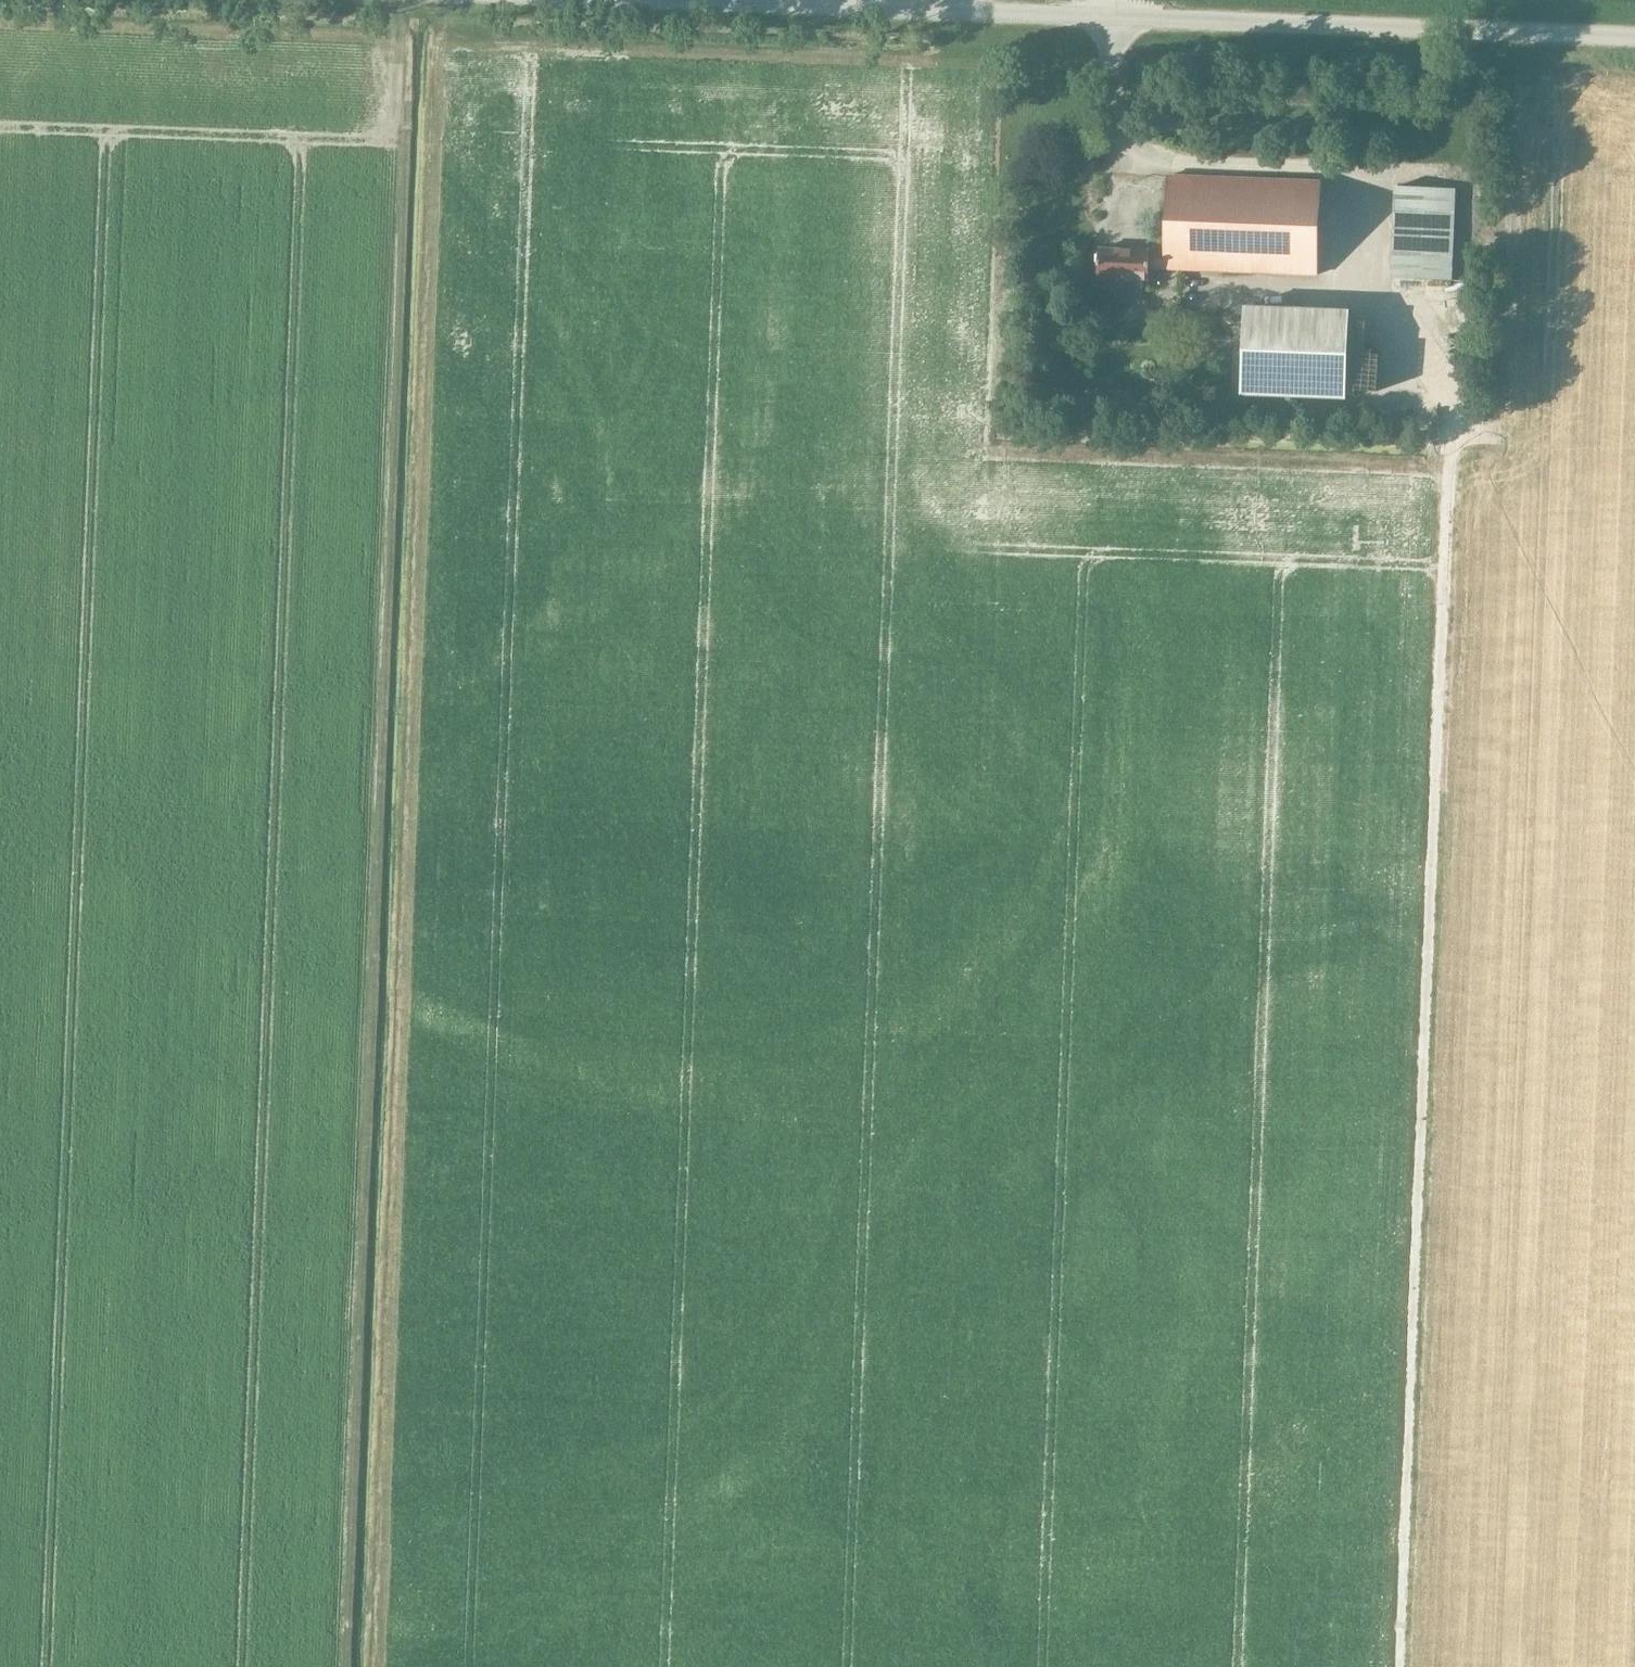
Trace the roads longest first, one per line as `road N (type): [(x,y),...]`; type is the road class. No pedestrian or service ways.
road 1 (unclassified): [(1634,34),(670,0)]

